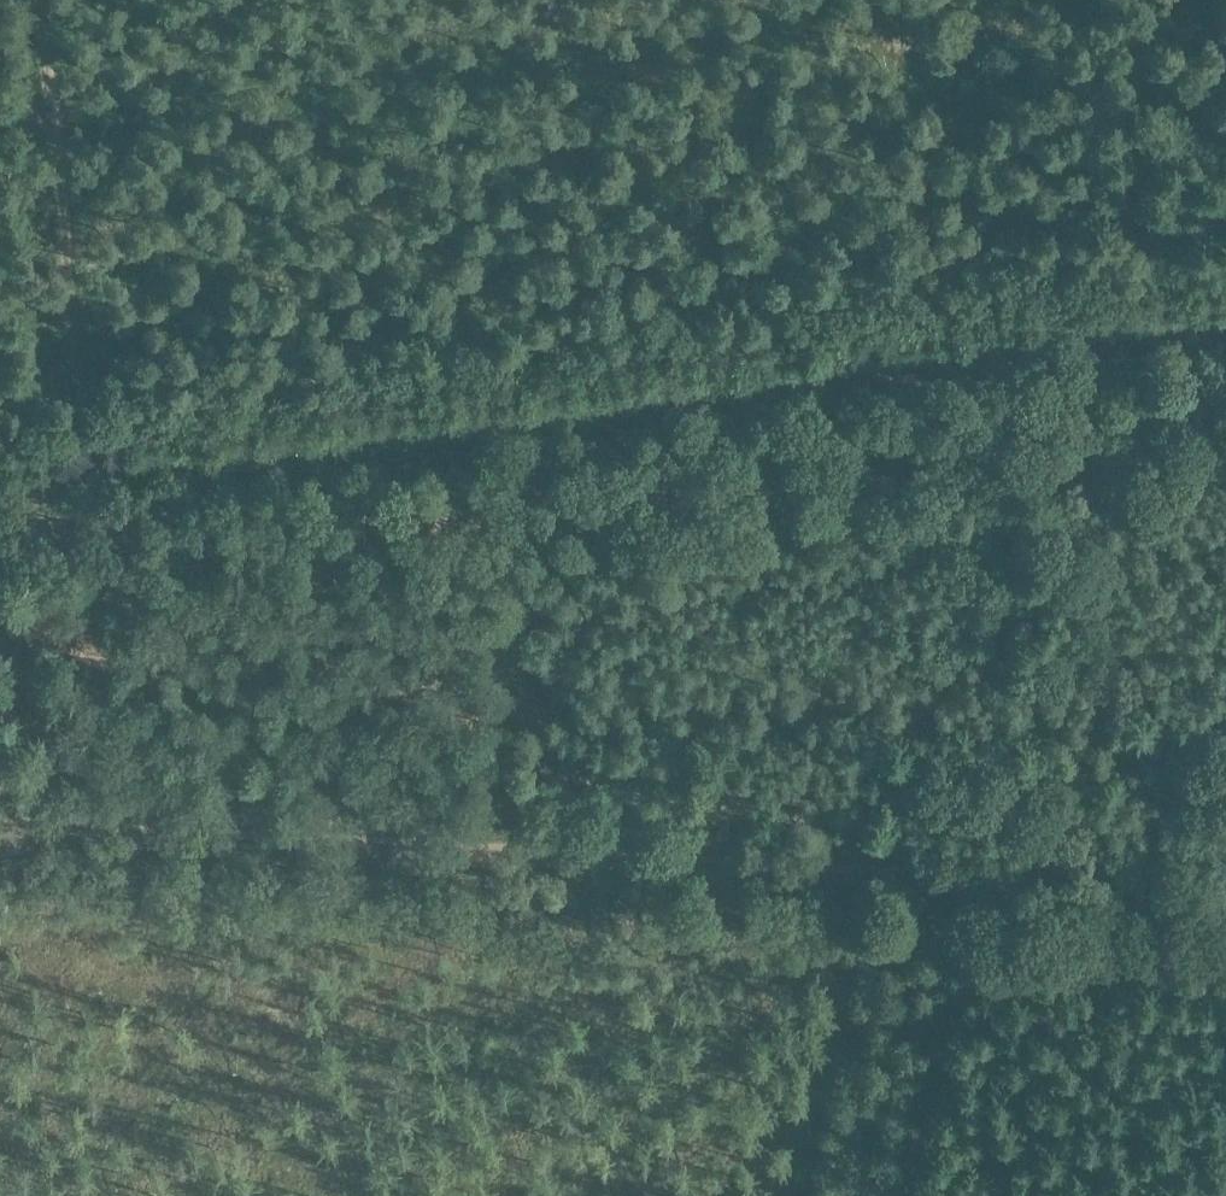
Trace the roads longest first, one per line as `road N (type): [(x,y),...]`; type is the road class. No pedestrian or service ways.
road 1 (primary): [(0,485),(1225,317)]
road 2 (track): [(1225,890),(0,828)]
road 3 (track): [(0,110),(944,0)]
road 4 (track): [(996,879),(1005,638),(996,348)]
road 5 (track): [(93,473),(44,0)]
road 6 (track): [(854,1195),(909,925),(936,876)]

